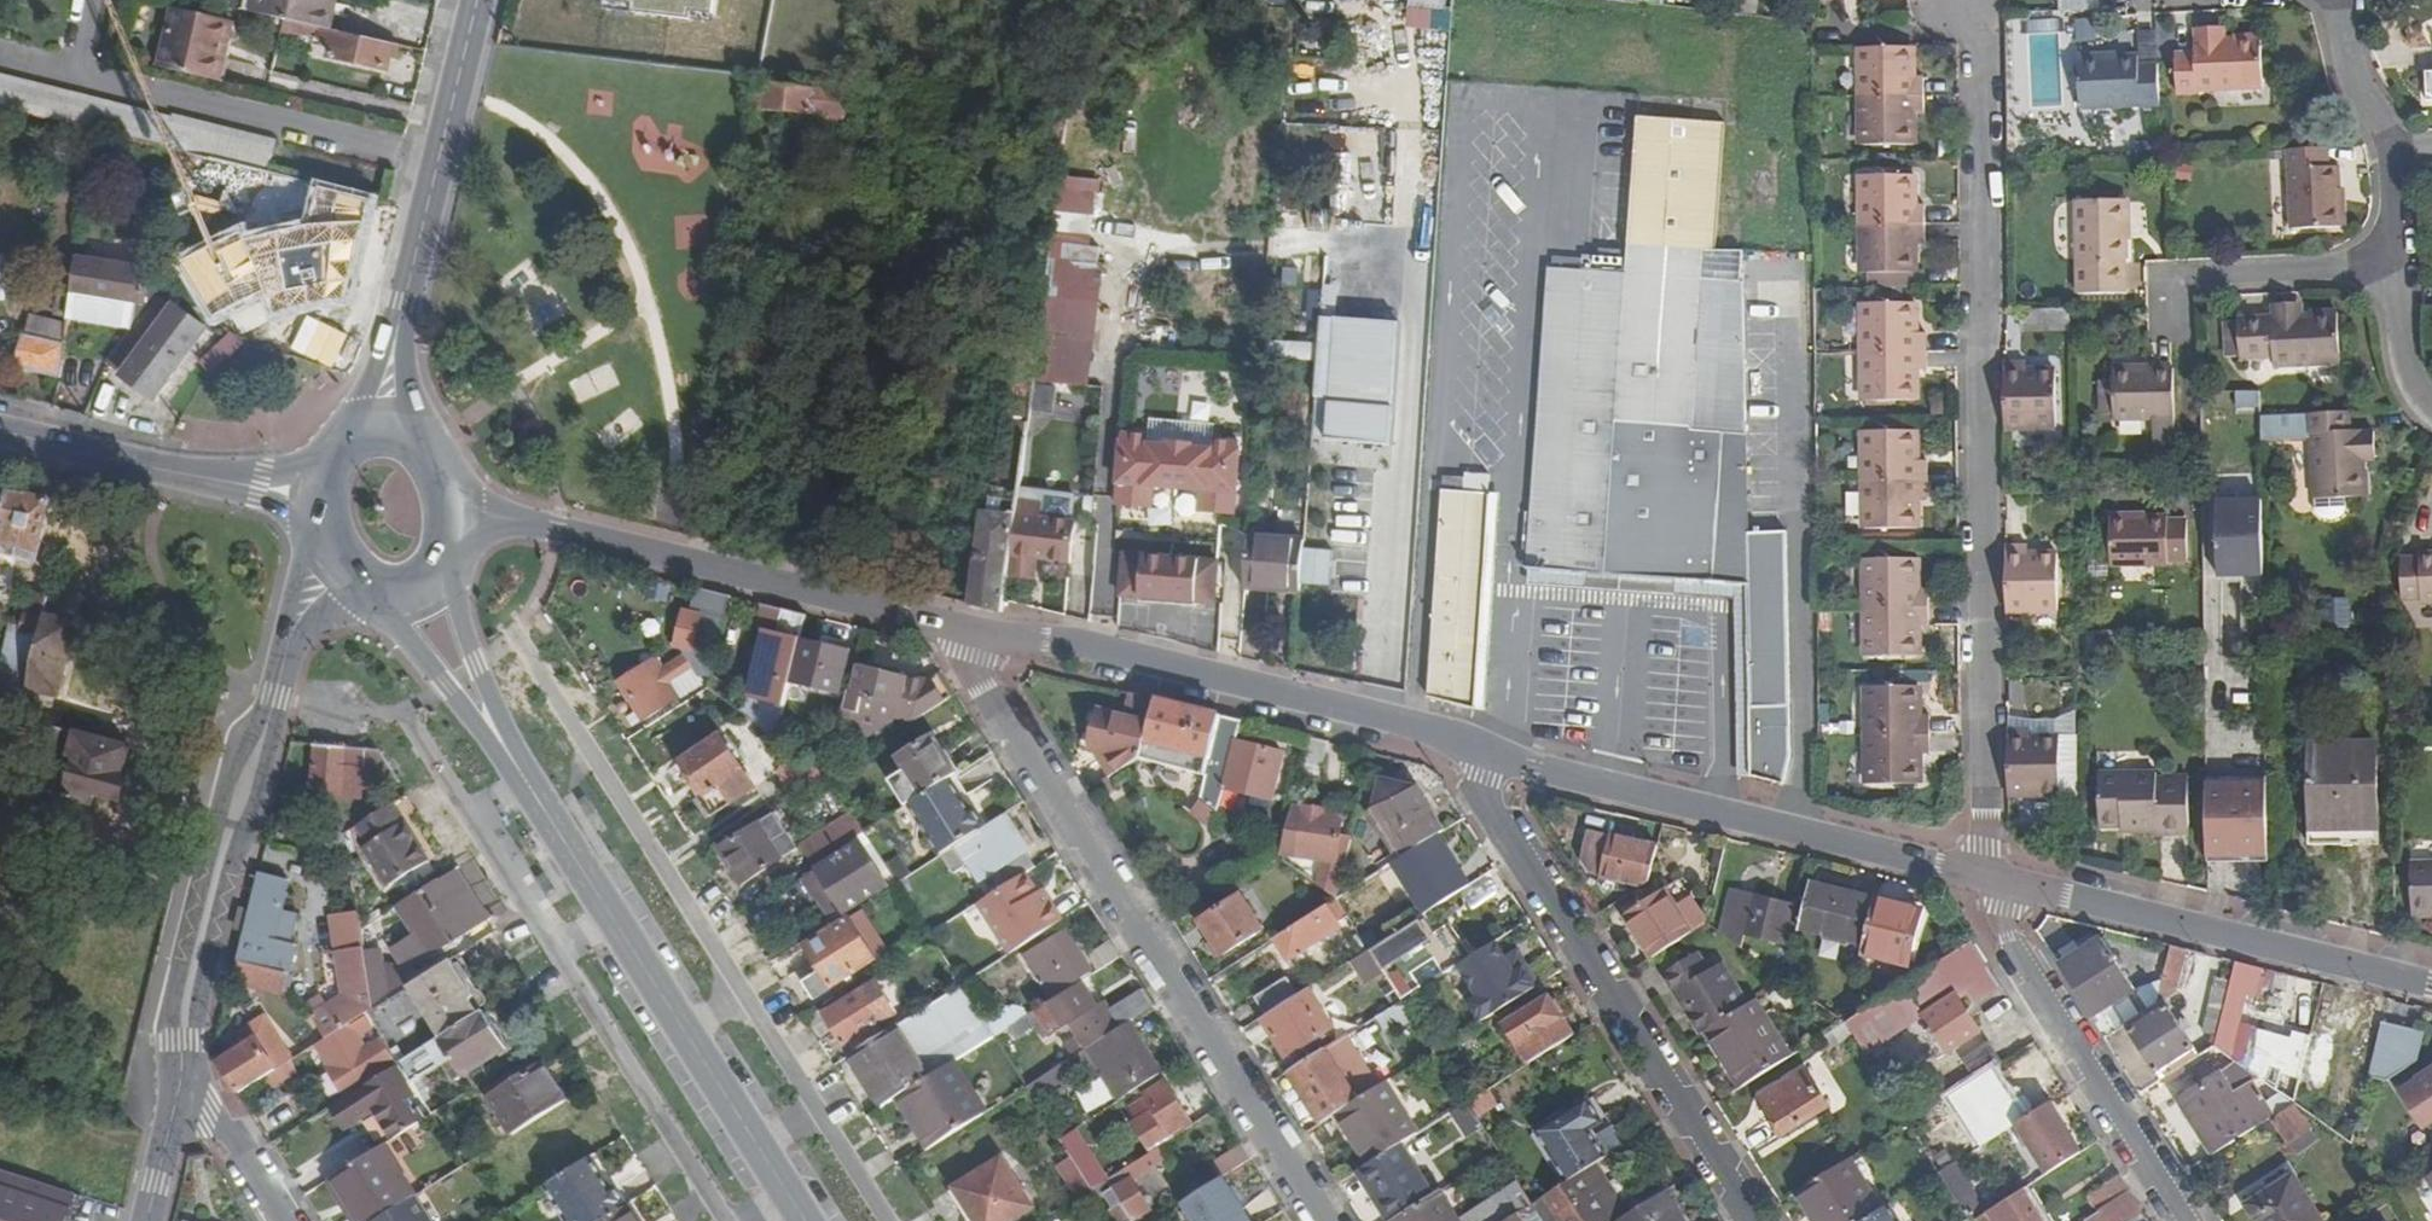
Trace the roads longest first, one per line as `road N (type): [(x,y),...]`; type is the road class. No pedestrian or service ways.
road 1 (residential): [(1990,881),(1984,47),(1961,0)]
road 2 (residential): [(1329,1220),(953,630)]
road 3 (tertiary): [(337,566),(296,626),(248,757),(182,1018),(176,1104)]
road 4 (residential): [(1478,750),(1480,783),(1757,1220)]
road 5 (residential): [(1478,750),(1075,643),(953,630)]
road 6 (residential): [(884,1220),(641,853),(554,827)]
road 7 (residential): [(1990,881),(1478,750)]
road 8 (residential): [(953,630),(460,508)]
road 9 (tertiary): [(805,1220),(554,827)]
road 10 (residential): [(2431,991),(1990,881)]
road 11 (residential): [(554,827),(532,921),(722,1220)]
road 12 (tertiary): [(478,0),(378,418)]
road 13 (residential): [(2190,1220),(1995,910),(1990,881)]
road 14 (residential): [(314,500),(0,425)]
road 15 (residential): [(2173,326),(2172,283),(2404,268)]
road 16 (tertiary): [(378,594),(443,683),(500,740)]
road 17 (tertiary): [(500,740),(467,638),(455,561)]
road 18 (residential): [(176,1104),(223,1129),(281,1220)]
road 19 (residential): [(2336,0),(2342,50),(2395,146)]
road 20 (residential): [(2404,268),(2403,343),(2415,386),(2431,406)]
road 21 (tertiary): [(460,508),(442,458),(415,431),(378,418)]
road 22 (residential): [(2395,146),(2404,186),(2404,268)]
road 23 (tertiary): [(176,1104),(147,1220)]

